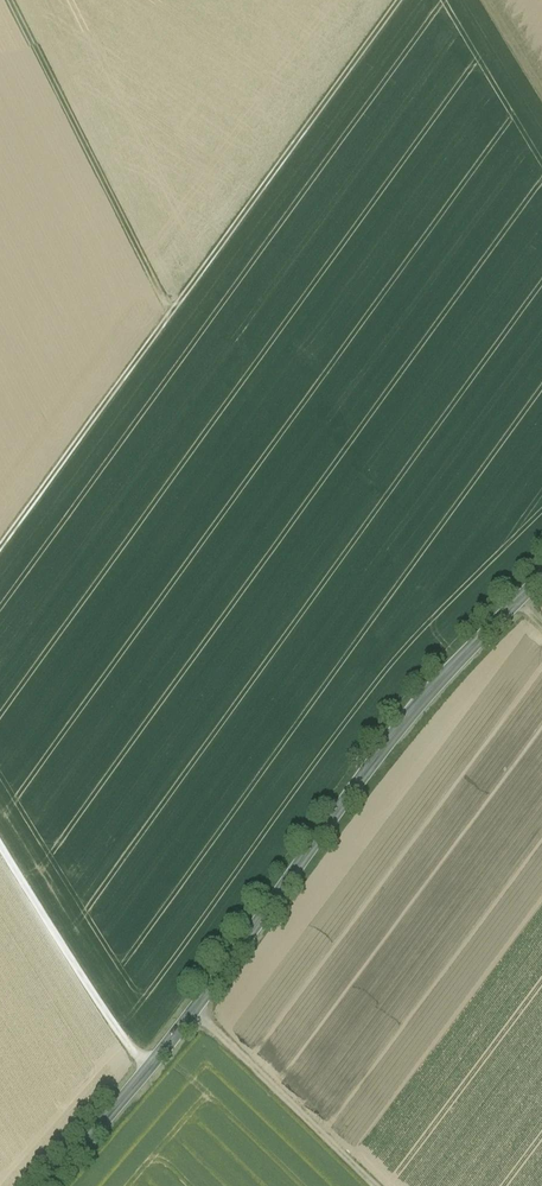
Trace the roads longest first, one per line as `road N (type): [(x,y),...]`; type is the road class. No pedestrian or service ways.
road 1 (secondary): [(541,584),(414,704),(182,1029),(51,1185)]
road 2 (track): [(399,0),(0,551)]
road 3 (track): [(10,0),(169,317)]
road 4 (track): [(142,1076),(0,850)]

